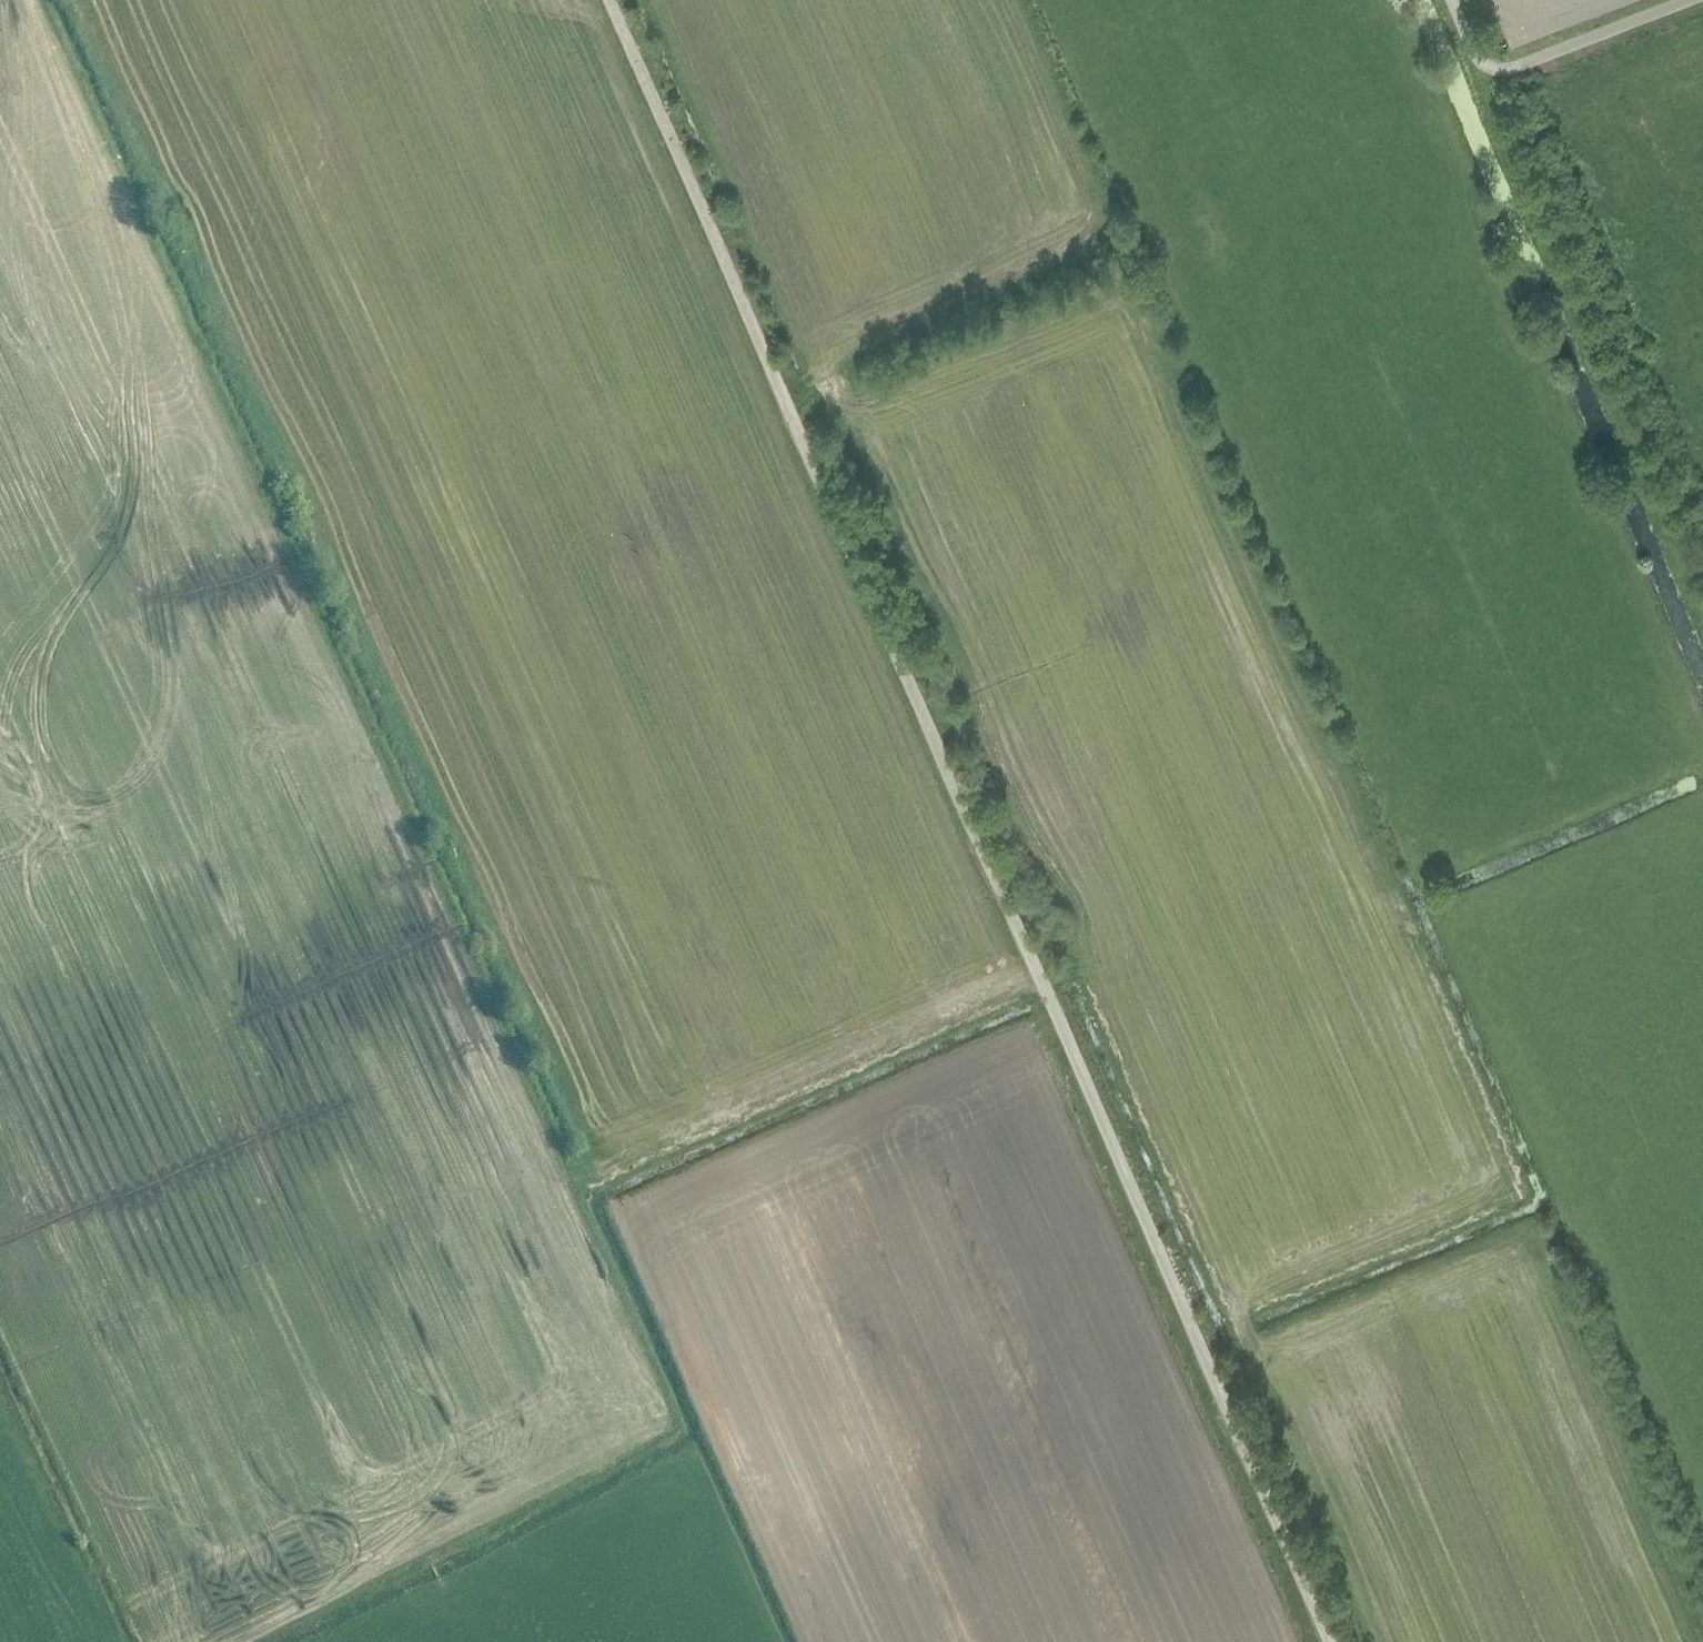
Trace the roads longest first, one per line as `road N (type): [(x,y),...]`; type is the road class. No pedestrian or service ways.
road 1 (unclassified): [(1606,0),(1517,34),(1502,0)]

